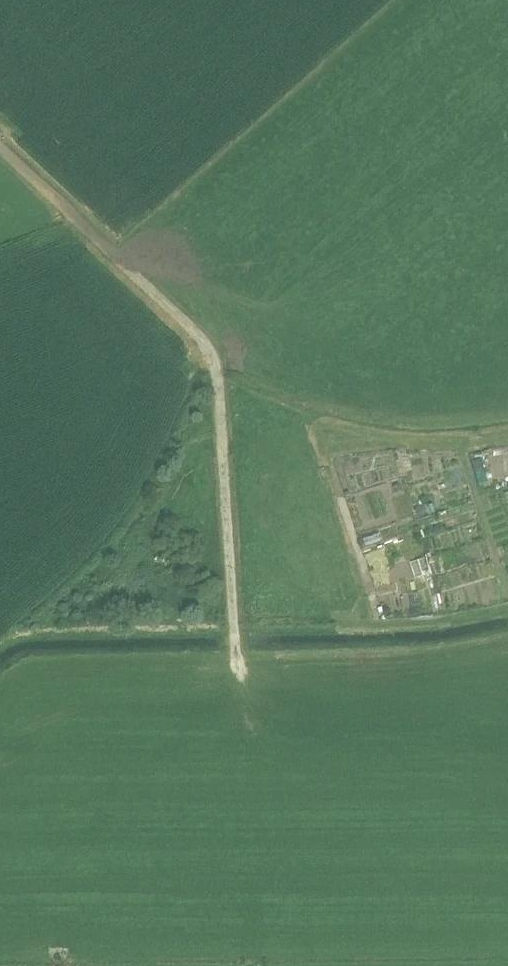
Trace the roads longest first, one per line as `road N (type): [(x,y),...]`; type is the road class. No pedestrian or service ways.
road 1 (track): [(0,145),(212,352),(235,654)]
road 2 (track): [(348,435),(507,435)]

